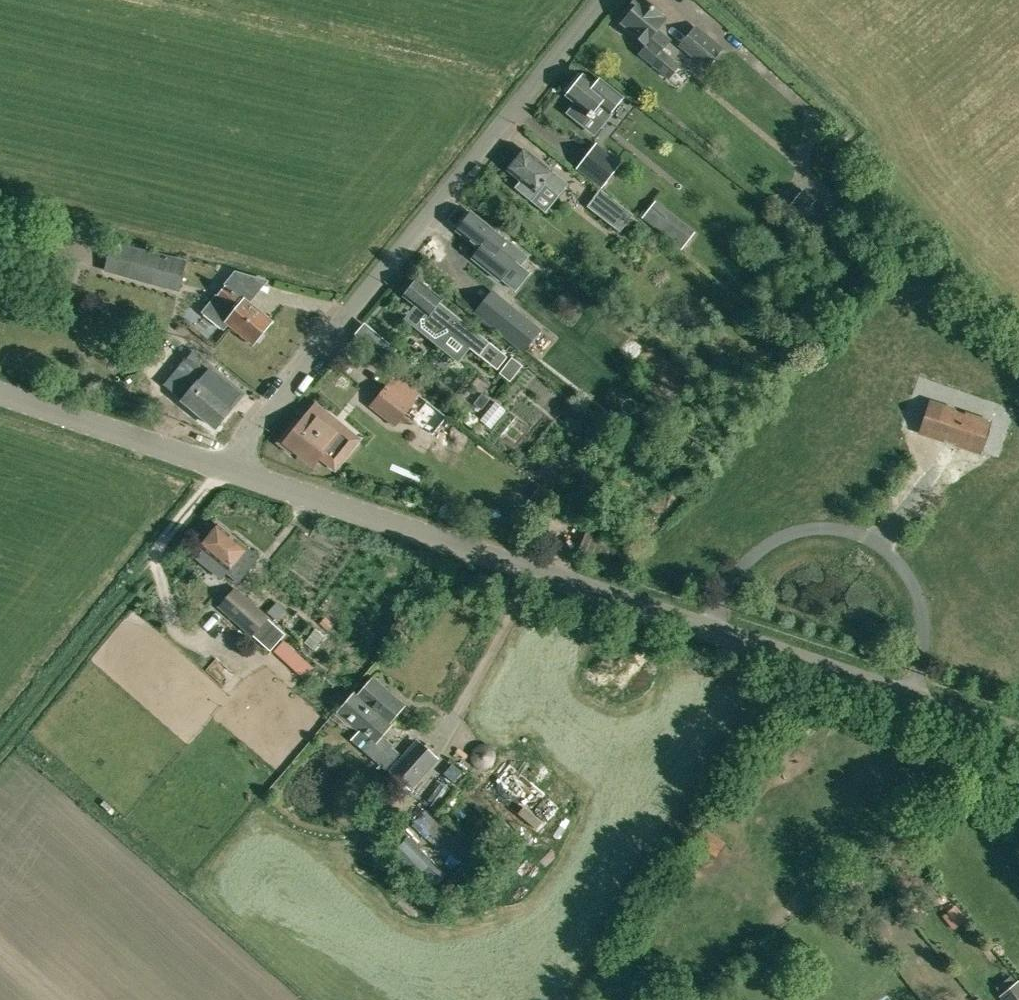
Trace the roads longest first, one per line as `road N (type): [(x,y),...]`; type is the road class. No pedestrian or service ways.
road 1 (tertiary): [(1018,733),(222,467)]
road 2 (unclassified): [(222,467),(600,0)]
road 3 (track): [(0,740),(222,467)]
road 4 (tertiary): [(222,467),(0,393)]

